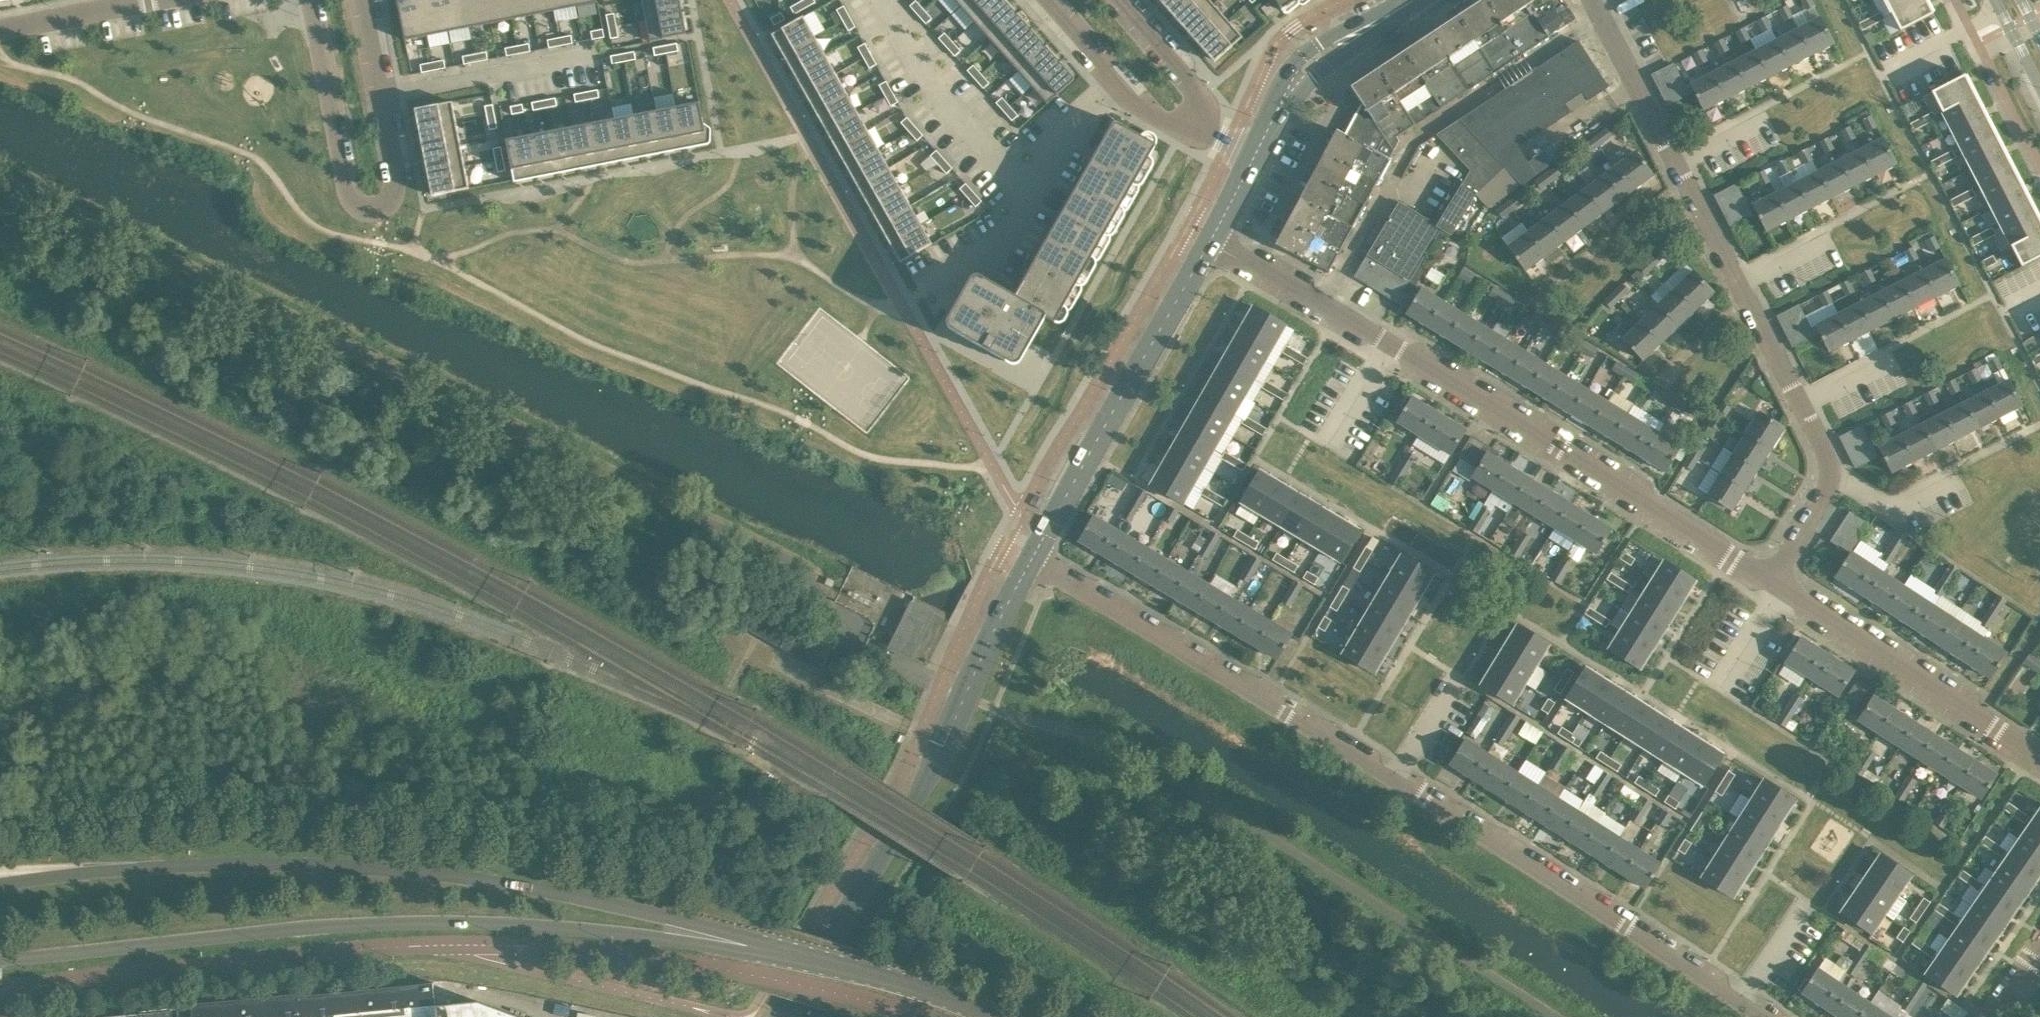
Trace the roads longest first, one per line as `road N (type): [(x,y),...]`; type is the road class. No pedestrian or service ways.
road 1 (residential): [(1766,1016),(1286,711),(1032,561)]
road 2 (tertiary): [(728,945),(669,919),(437,873),(190,865),(0,883)]
road 3 (tertiary): [(0,960),(453,921),(728,945)]
road 4 (residential): [(1206,242),(1321,304),(1768,585)]
road 5 (residential): [(1768,585),(1824,491),(1824,455),(1591,0)]
road 6 (tertiary): [(781,1016),(914,800),(1032,561)]
road 7 (residential): [(311,0),(350,205),(376,208),(400,196),(365,0)]
road 8 (tertiary): [(1032,561),(1206,242)]
road 9 (residential): [(1768,585),(2039,760)]
road 10 (tertiary): [(1253,154),(1291,82),(1406,0)]
road 11 (residential): [(1046,0),(1157,119),(1195,121)]
road 12 (residential): [(0,27),(153,0)]
road 13 (track): [(908,728),(773,659)]
road 14 (residential): [(1195,121),(1200,94),(1120,0)]
road 15 (tertiary): [(728,945),(868,979)]
road 16 (tertiary): [(989,1016),(868,979)]

